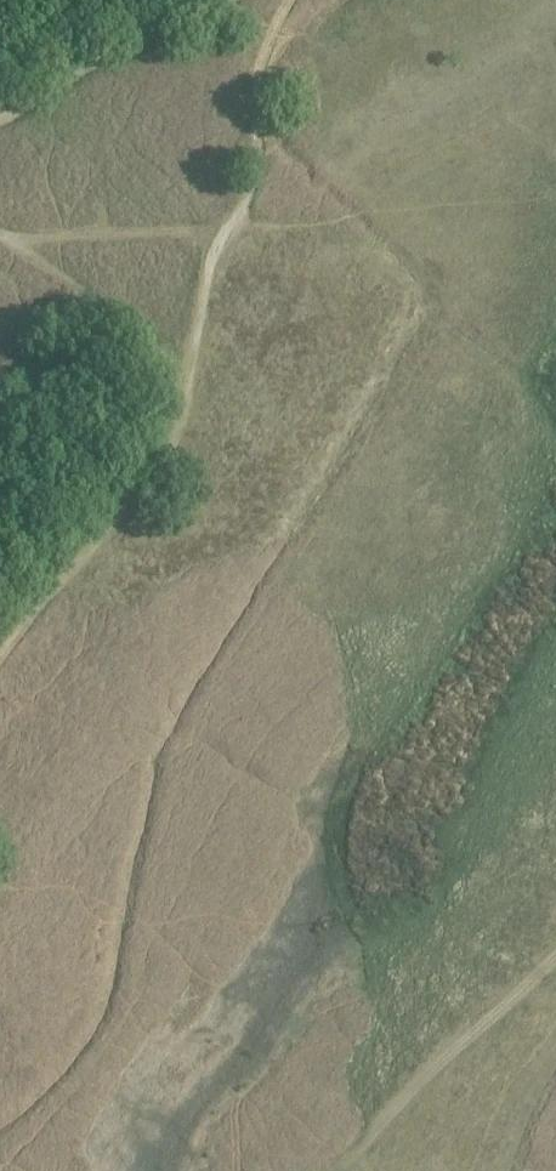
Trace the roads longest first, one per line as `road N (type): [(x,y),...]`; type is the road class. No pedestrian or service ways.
road 1 (track): [(0,654),(115,525),(170,443),(202,296),(254,172),(254,94),(287,0)]
road 2 (track): [(335,1170),(555,955)]
road 3 (track): [(0,115),(220,0)]

